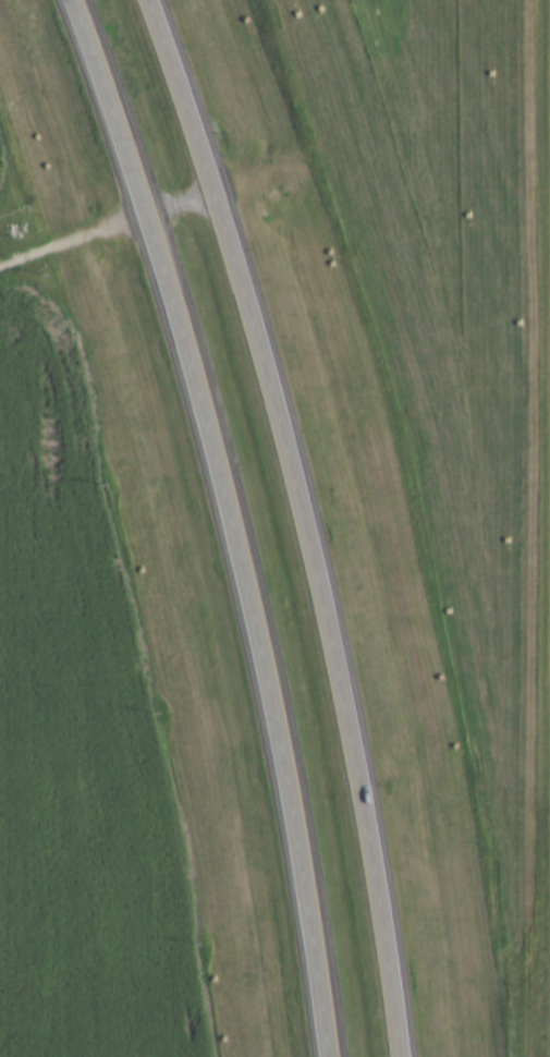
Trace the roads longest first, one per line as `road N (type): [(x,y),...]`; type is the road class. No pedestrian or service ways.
road 1 (trunk): [(66,0),(144,219),(244,566),(301,853),(323,1056)]
road 2 (trunk): [(397,1056),(384,923),(321,602),(152,0)]
road 3 (track): [(549,723),(501,641),(360,142)]

